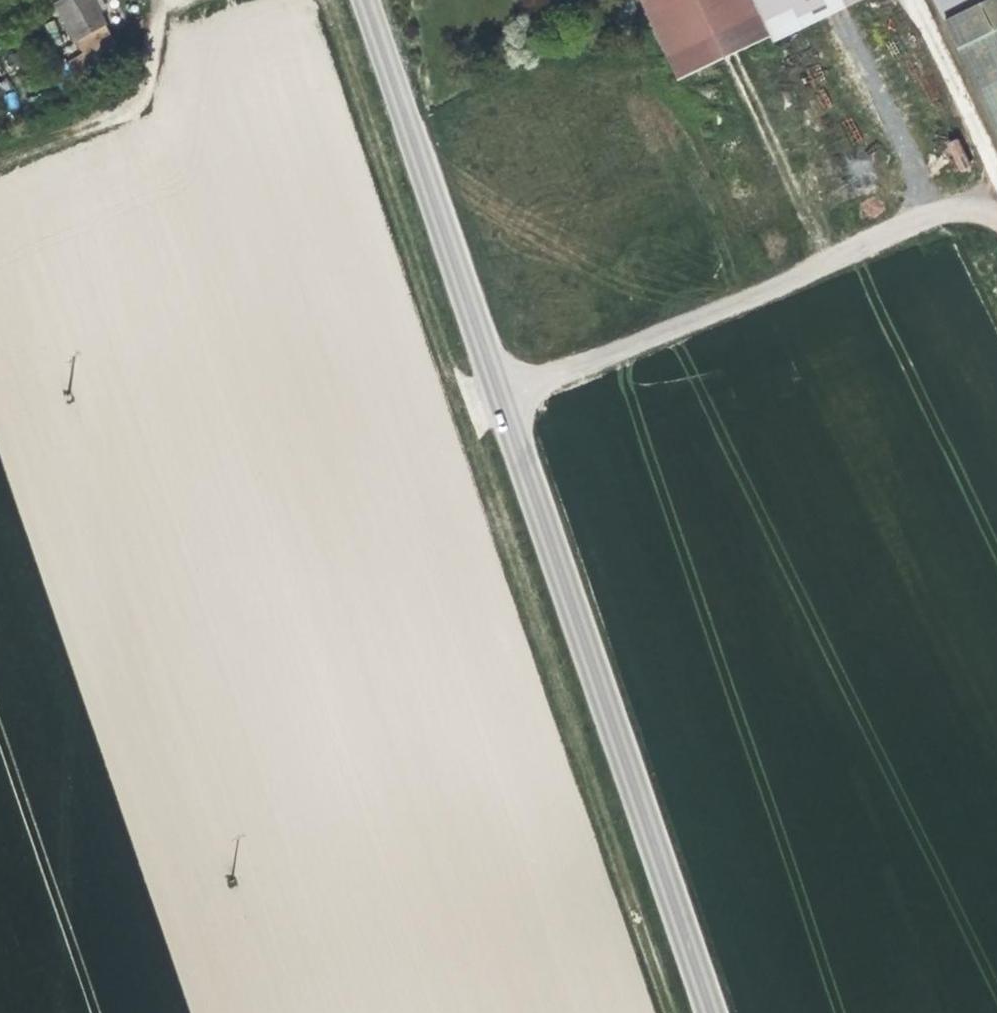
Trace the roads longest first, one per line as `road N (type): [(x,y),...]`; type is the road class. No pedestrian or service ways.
road 1 (unclassified): [(707,1012),(398,85)]

